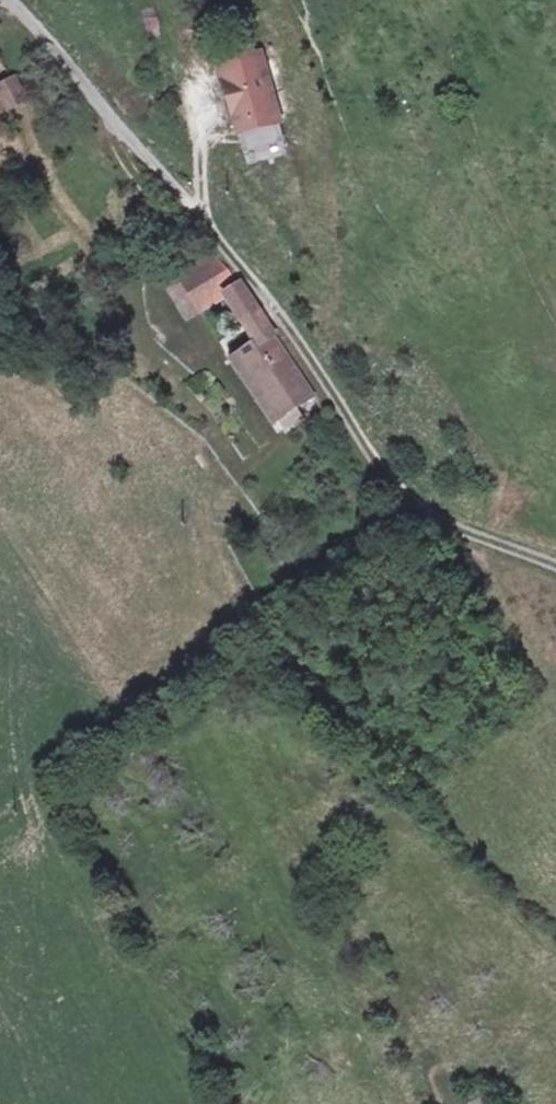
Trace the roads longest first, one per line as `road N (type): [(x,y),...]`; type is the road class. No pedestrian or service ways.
road 1 (track): [(112,119),(257,288),(391,485),(430,517),(555,567)]
road 2 (residential): [(3,0),(112,119)]

